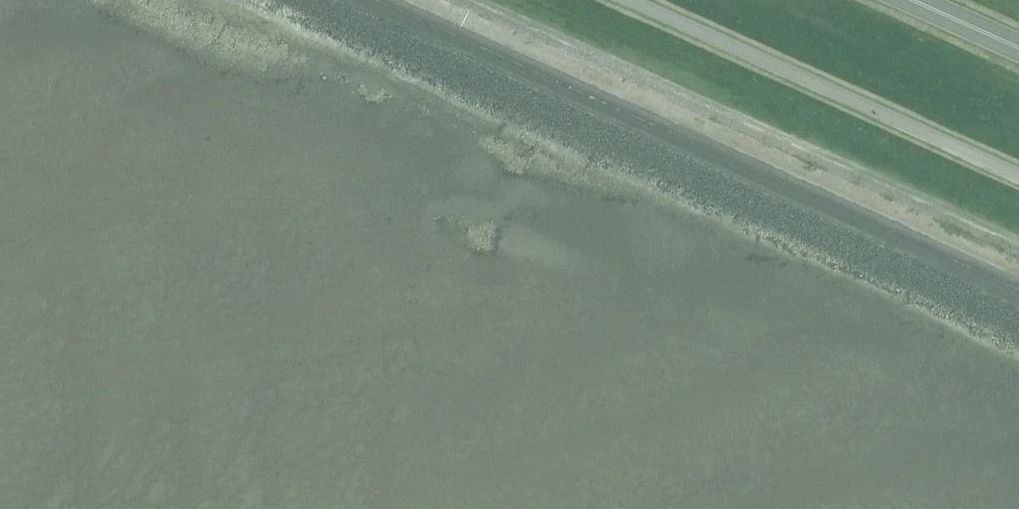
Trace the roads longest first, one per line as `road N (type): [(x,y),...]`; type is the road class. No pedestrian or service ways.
road 1 (unclassified): [(1018,164),(647,0)]

